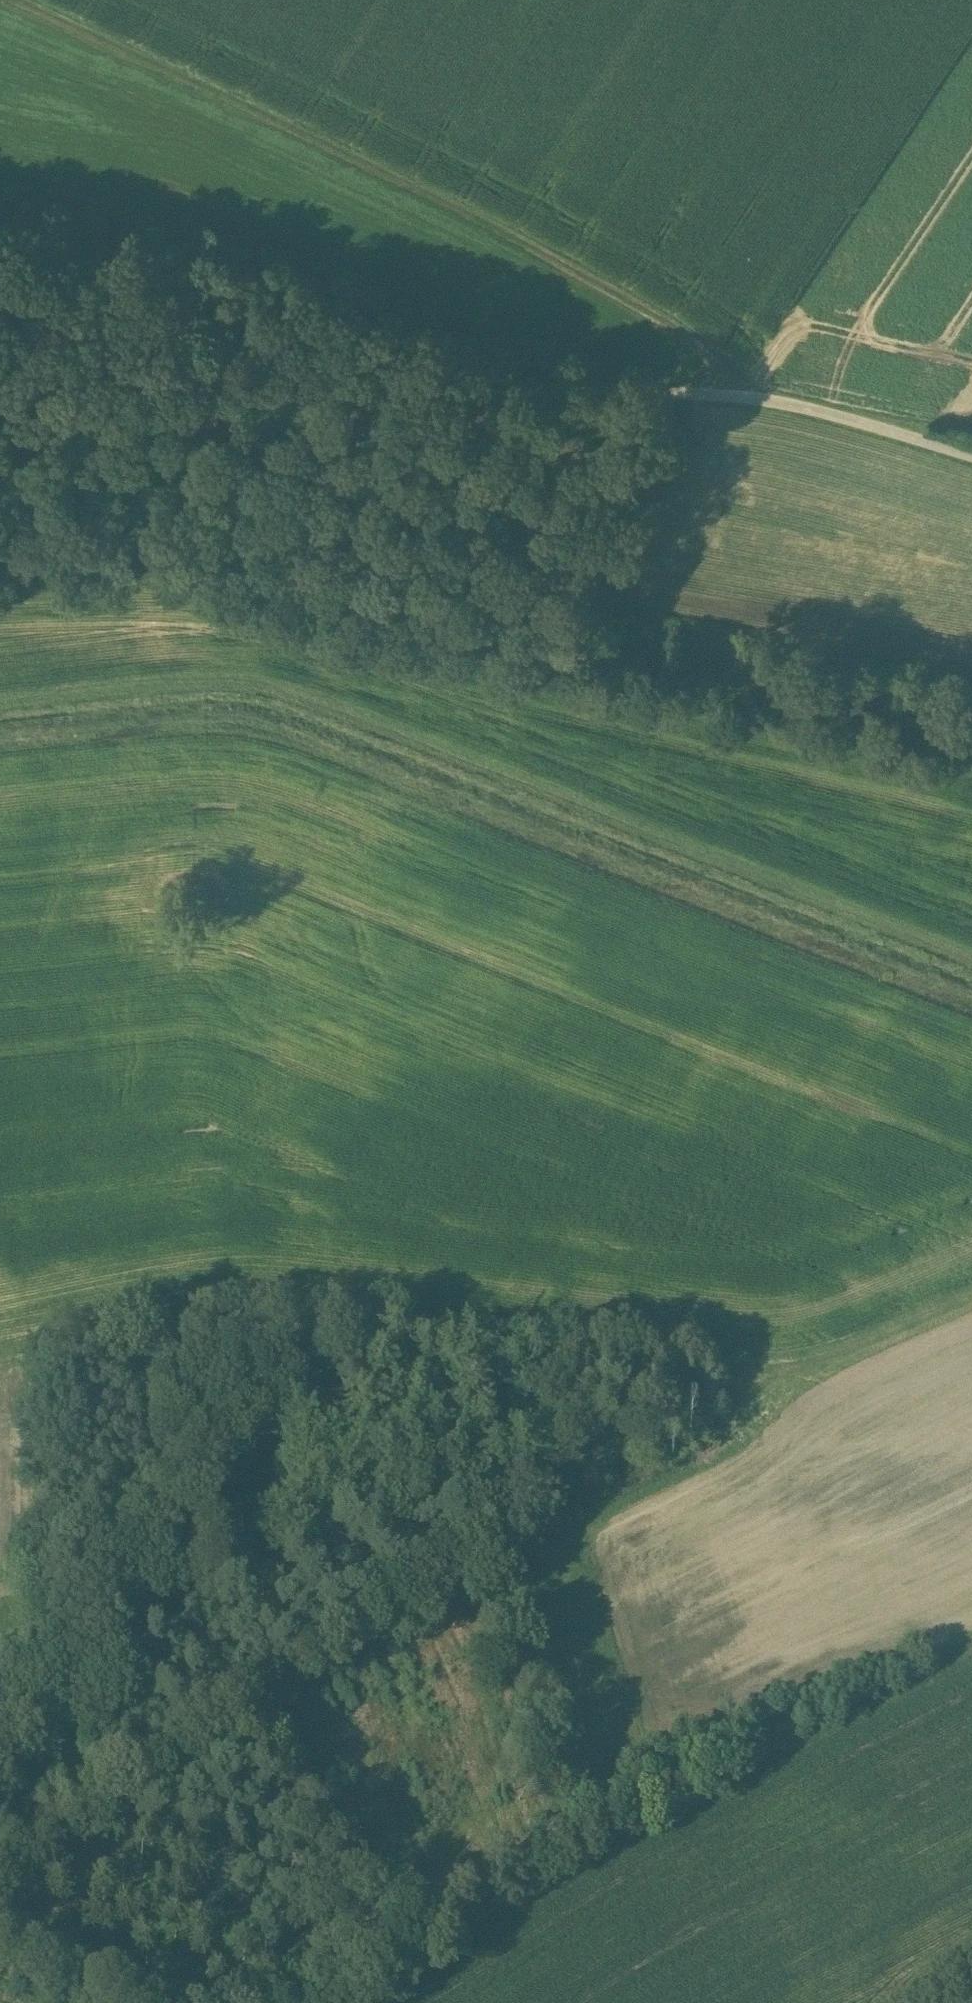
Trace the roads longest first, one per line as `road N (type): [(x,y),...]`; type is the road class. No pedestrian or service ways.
road 1 (unclassified): [(971,454),(762,396),(0,340)]
road 2 (track): [(7,0),(515,240),(698,349),(729,374),(740,395)]
road 3 (track): [(801,1369),(971,1298)]

